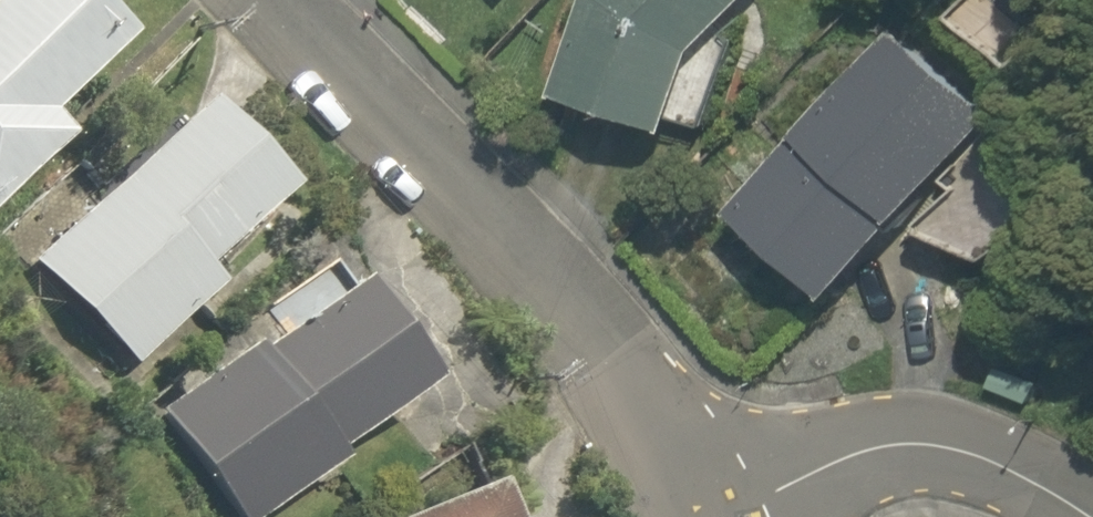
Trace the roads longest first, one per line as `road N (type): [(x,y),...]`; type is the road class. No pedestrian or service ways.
road 1 (residential): [(287,0),(702,468)]
road 2 (residential): [(1058,516),(977,473),(913,453),(817,448),(702,468)]

